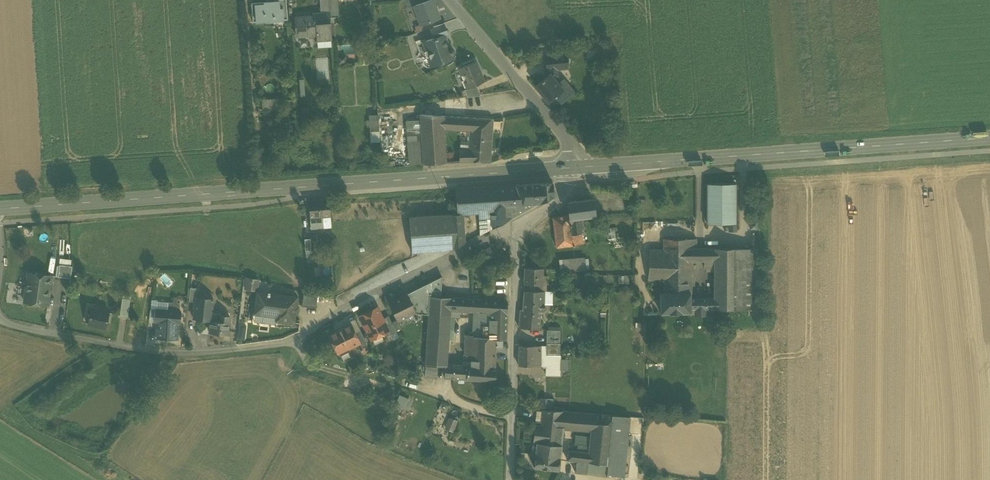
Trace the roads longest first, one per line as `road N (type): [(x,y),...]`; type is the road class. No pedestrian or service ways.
road 1 (secondary): [(0,209),(574,167)]
road 2 (residential): [(0,316),(21,328),(183,354),(296,341),(524,221)]
road 3 (secondary): [(574,167),(989,140)]
road 4 (unclassified): [(524,221),(515,249),(510,479)]
road 5 (unclassified): [(451,0),(568,137),(574,167)]

